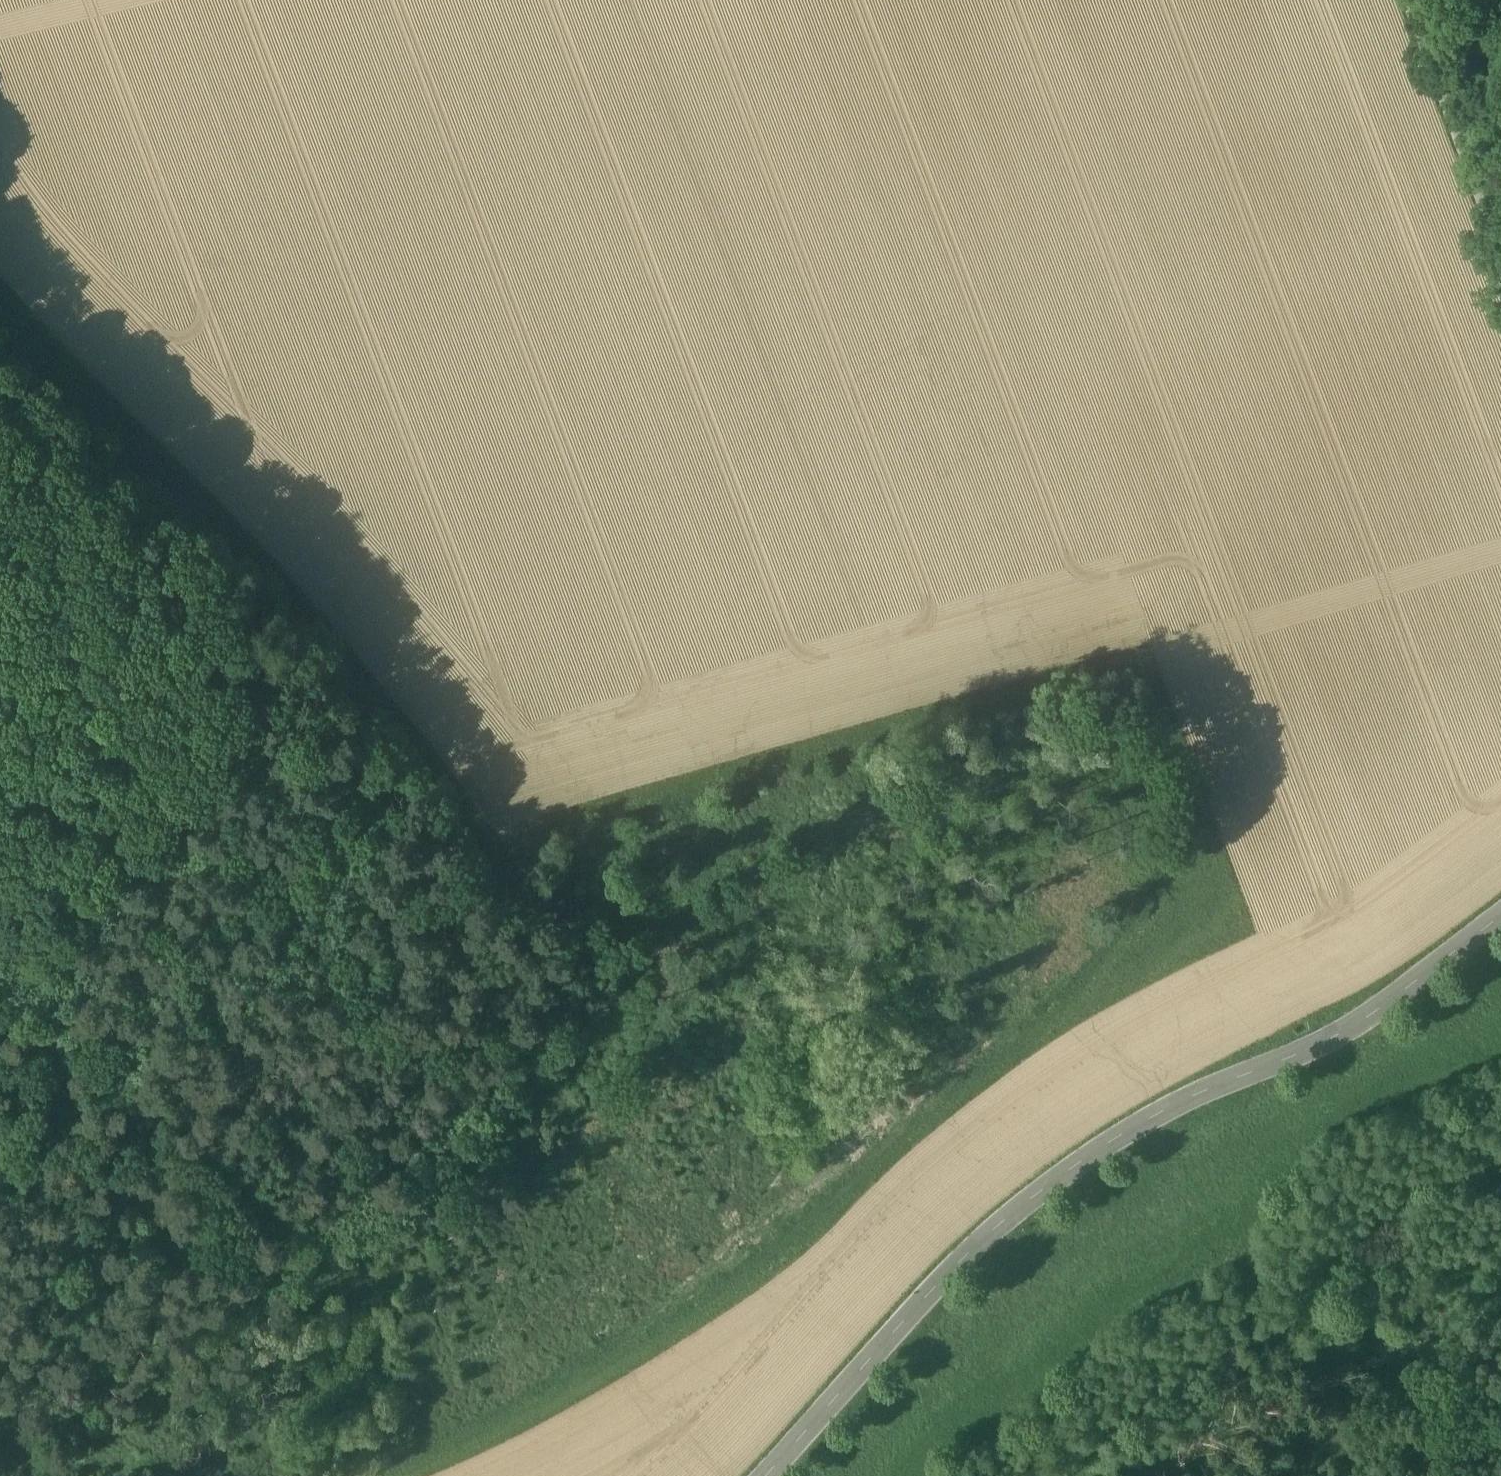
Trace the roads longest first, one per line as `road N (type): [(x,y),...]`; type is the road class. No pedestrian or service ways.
road 1 (secondary): [(1500,915),(1333,1035),(1161,1129),(1002,1245),(791,1475)]
road 2 (track): [(1407,0),(1500,251)]

